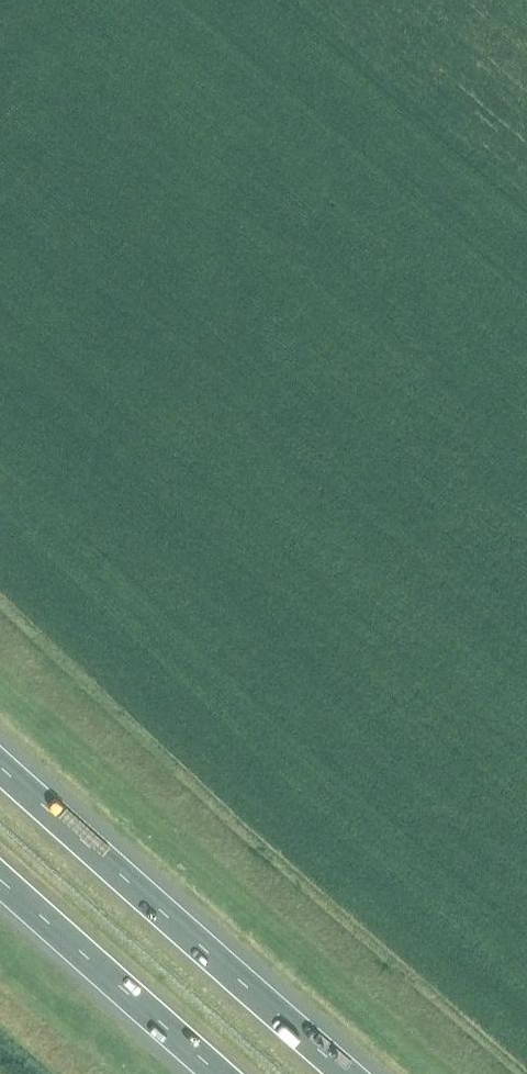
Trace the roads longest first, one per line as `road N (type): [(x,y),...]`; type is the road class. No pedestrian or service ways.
road 1 (motorway): [(346,1073),(0,770)]
road 2 (motorway): [(0,883),(222,1073)]

